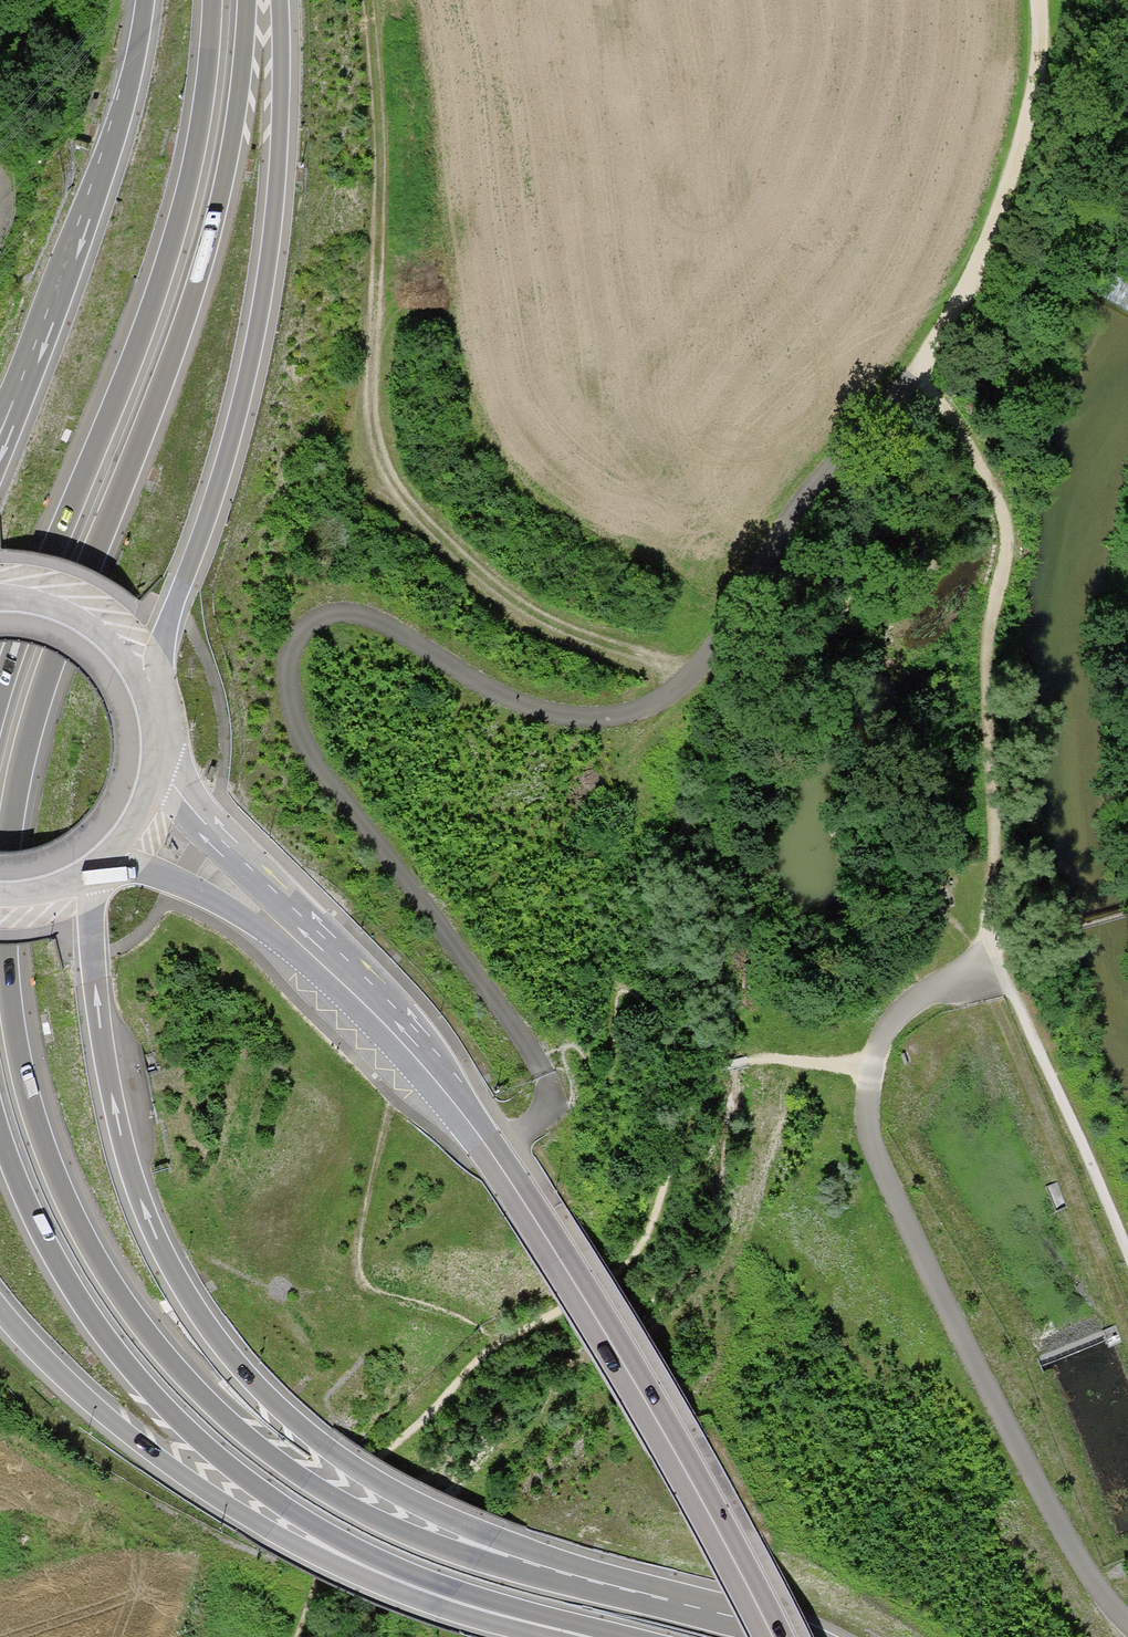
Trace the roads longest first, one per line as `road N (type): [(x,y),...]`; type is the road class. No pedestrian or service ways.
road 1 (motorway): [(759,1636),(430,1543),(307,1481),(241,1431),(151,1337),(84,1235),(50,1160),(10,997),(5,916),(13,807),(52,662),(187,316),(230,151)]
road 2 (track): [(487,1146),(525,1129),(547,1108),(534,1051),(298,748),(285,665),(296,635),(320,620),(352,615),(389,628),(509,704),(551,716),(609,719),(658,702),(694,673),(793,515),(926,360)]
road 3 (motorway): [(812,1636),(451,1521),(330,1450),(258,1386),(189,1298),(131,1170),(99,1022),(91,869)]
road 4 (primary): [(146,801),(405,1035),(520,1188),(667,1426),(781,1636)]
road 5 (track): [(694,673),(582,637),(514,601),(408,506),(383,465),(368,404),(381,200),(362,0)]
road 6 (motorway): [(0,1133),(34,1218),(82,1303),(126,1363),(216,1454),(366,1556),(455,1592),(632,1636)]
road 7 (primary): [(154,717),(169,621),(214,498),(260,309),(279,153),(279,0)]
road 8 (motorway): [(213,0),(201,121),(168,255),(0,692)]
road 9 (motorway): [(0,1309),(111,1420),(270,1530),(408,1596),(547,1636)]
road 10 (track): [(926,360),(1009,505),(991,677),(1002,976)]
road 11 (primary): [(145,0),(110,149),(11,410)]
road 12 (track): [(1034,0),(1036,40),(965,285),(926,360)]
road 13 (primary): [(154,717),(129,667),(90,628),(43,604),(0,599)]
road 14 (primary): [(230,151),(247,0)]

